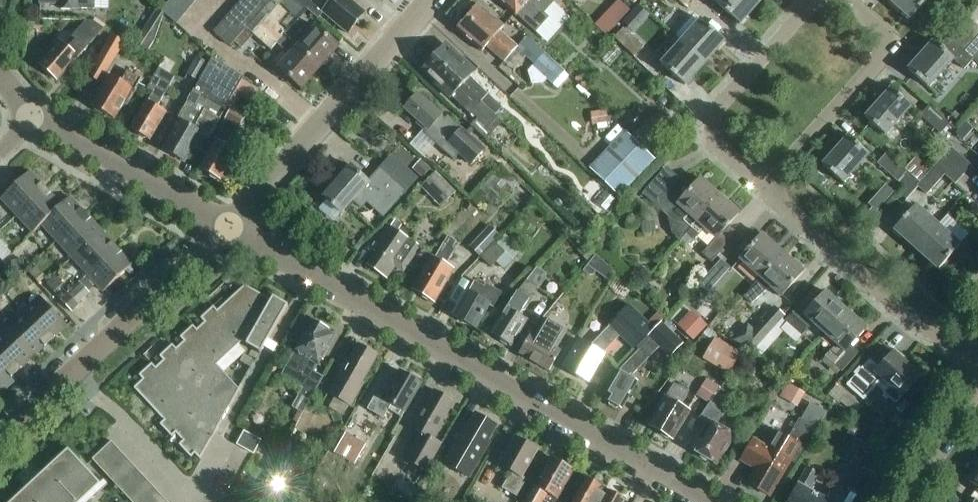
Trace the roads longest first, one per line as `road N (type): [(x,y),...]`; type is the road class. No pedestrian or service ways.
road 1 (tertiary): [(229,228),(706,501)]
road 2 (residential): [(229,228),(433,0)]
road 3 (residential): [(977,362),(899,309),(765,187)]
road 4 (residential): [(765,187),(895,42),(846,0)]
road 5 (residential): [(816,0),(713,122),(721,150),(765,187)]
road 6 (tertiary): [(37,120),(229,228)]
road 7 (unclassified): [(229,228),(74,373)]
road 8 (residential): [(74,373),(191,499)]
road 9 (unclassified): [(977,383),(908,501)]

